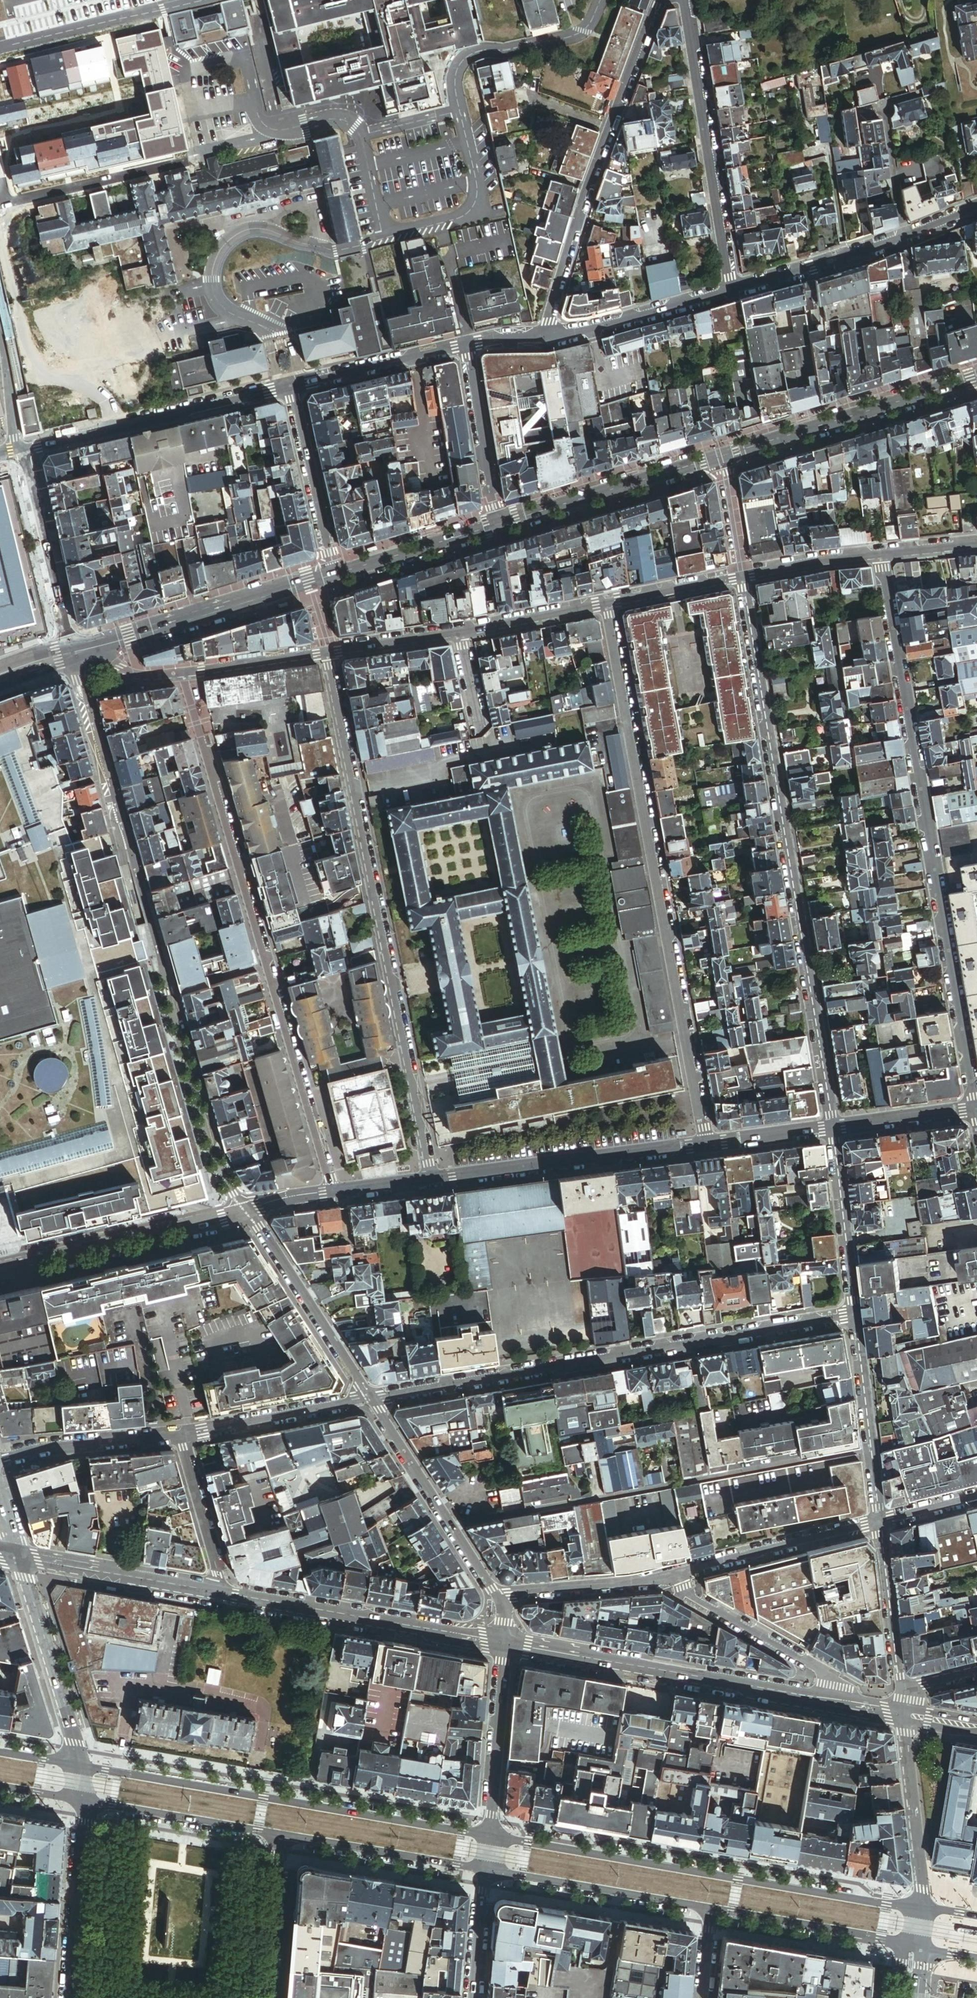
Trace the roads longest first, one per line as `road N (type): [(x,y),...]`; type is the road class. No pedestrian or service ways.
road 1 (residential): [(976,1108),(880,556)]
road 2 (residential): [(834,1126),(745,577)]
road 3 (residential): [(607,605),(708,1144)]
road 4 (residential): [(184,673),(333,1190)]
road 5 (residential): [(429,1179),(327,653)]
road 6 (residential): [(369,1400),(859,1316)]
road 7 (tertiary): [(920,1909),(490,1835)]
road 8 (tertiary): [(490,1835),(79,1765)]
road 9 (residential): [(543,338),(658,0)]
road 10 (residential): [(503,1646),(825,1703)]
road 11 (residential): [(686,0),(733,290)]
road 12 (residential): [(225,1595),(503,1646)]
road 13 (residential): [(429,1179),(708,1144)]
road 14 (residential): [(291,389),(21,452)]
road 15 (secondary): [(723,457),(976,379)]
road 16 (residential): [(976,209),(853,259),(733,290)]
road 17 (residential): [(0,1271),(246,1208)]
road 18 (secondary): [(94,647),(334,577)]
road 19 (residential): [(500,1598),(369,1400)]
road 20 (secondary): [(500,526),(723,457)]
road 21 (tertiary): [(486,1870),(711,1909)]
road 22 (residential): [(369,1400),(246,1208)]
road 23 (residential): [(669,1578),(884,1521)]
road 24 (residential): [(825,1703),(829,1675),(669,1578)]
road 25 (tertiary): [(20,1559),(79,1765)]
road 26 (tertiary): [(278,1834),(486,1870)]
road 27 (residential): [(20,1559),(225,1595)]
road 28 (residential): [(70,653),(21,452)]
road 29 (residential): [(884,1521),(859,1316)]
road 30 (tertiary): [(711,1909),(914,1946)]
road 31 (residential): [(86,1800),(76,1997)]
road 32 (residential): [(733,290),(543,338)]
road 33 (tertiary): [(86,1800),(278,1834)]
road 34 (residential): [(179,1435),(369,1400)]
road 35 (residential): [(291,389),(334,577)]
road 36 (residential): [(920,1909),(905,1717)]
road 37 (residential): [(859,1316),(834,1126)]
road 38 (residential): [(490,1835),(503,1646)]
road 39 (residential): [(500,526),(466,346)]
road 40 (residential): [(0,1460),(179,1435)]
road 41 (residential): [(466,346),(291,389)]
road 42 (secondary): [(334,577),(500,526)]
road 43 (residential): [(669,1578),(500,1598)]
road 44 (residential): [(903,1690),(884,1521)]
road 45 (residential): [(225,1595),(179,1435)]
road 46 (residential): [(265,1997),(278,1834)]
road 47 (residential): [(461,633),(607,605)]
road 48 (residential): [(184,673),(327,653)]
road 49 (residential): [(834,1126),(976,1108)]
road 50 (residential): [(607,605),(745,577)]
road 51 (residential): [(745,577),(880,556)]
road 52 (residential): [(327,653),(461,633)]
road 53 (residential): [(474,1997),(486,1870)]
road 54 (residential): [(708,1144),(834,1126)]
road 55 (residential): [(745,577),(723,457)]

